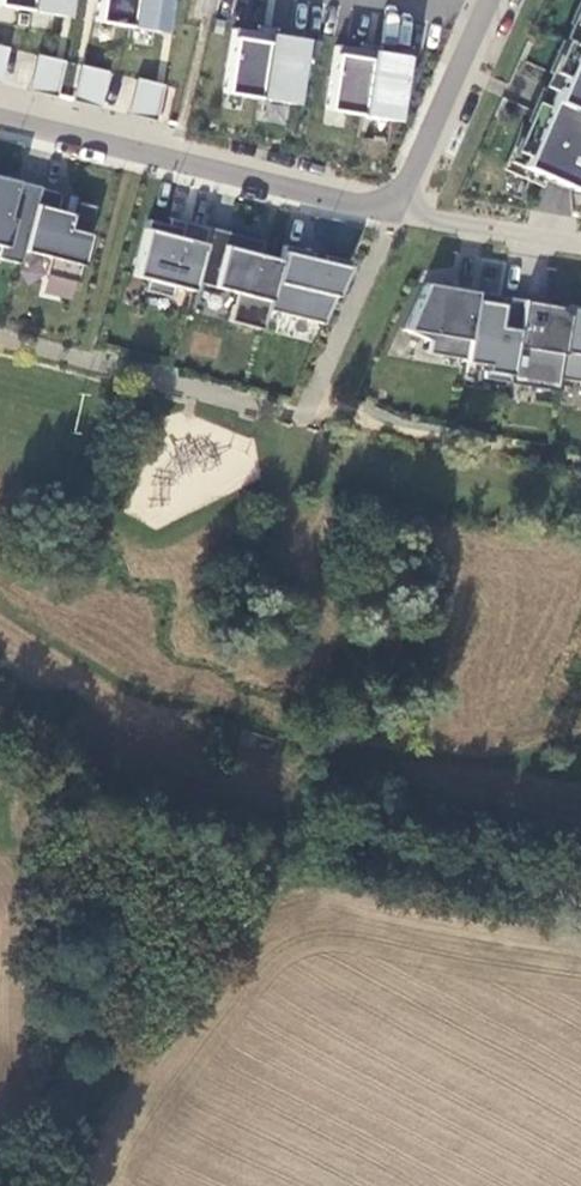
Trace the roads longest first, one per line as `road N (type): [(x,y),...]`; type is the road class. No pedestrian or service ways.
road 1 (track): [(580,888),(282,836),(272,807),(244,783),(92,734),(0,691)]
road 2 (residential): [(0,118),(397,210)]
road 3 (residential): [(490,0),(397,210)]
road 4 (residential): [(397,210),(306,416)]
road 5 (residential): [(397,210),(580,243)]

